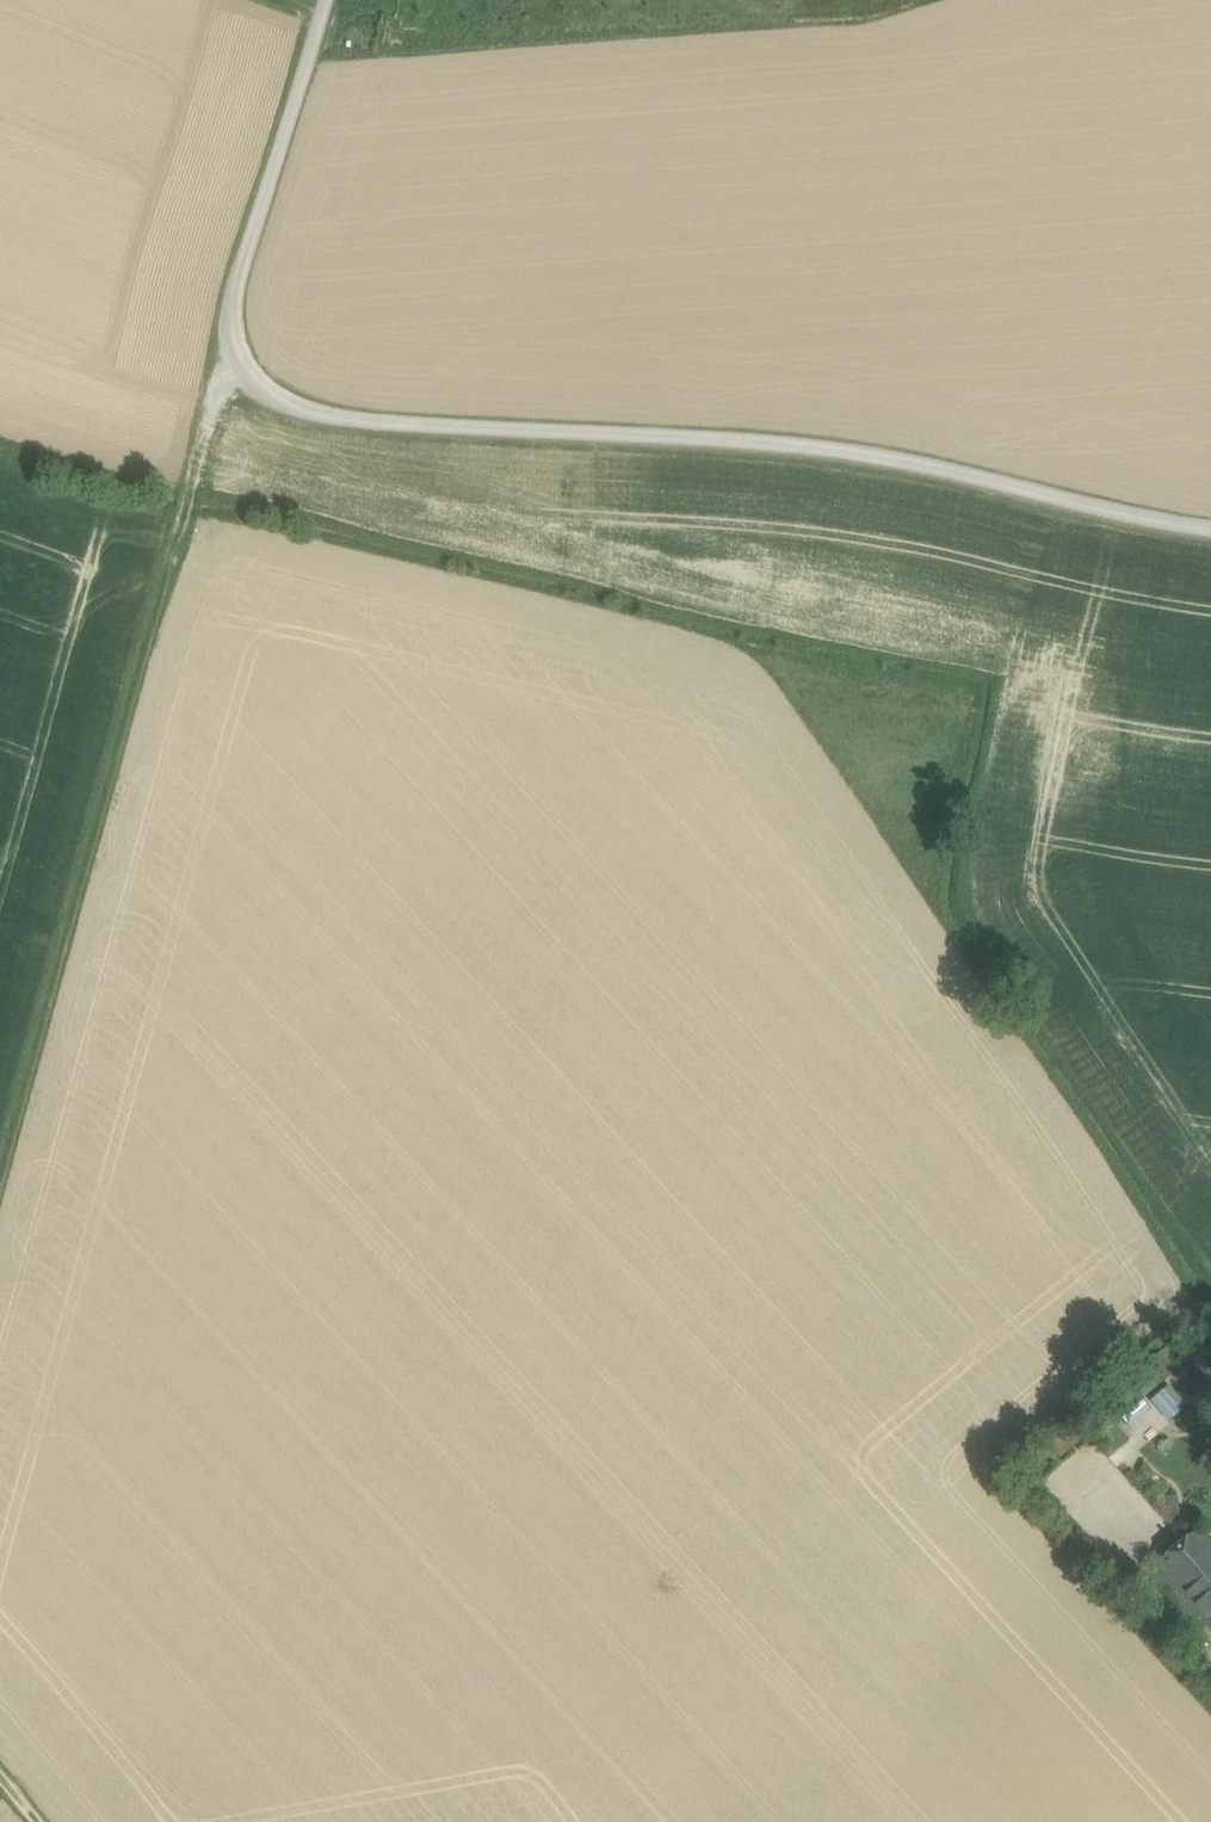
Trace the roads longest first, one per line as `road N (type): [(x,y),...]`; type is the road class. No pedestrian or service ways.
road 1 (track): [(1210,521),(1082,508),(832,449),(677,447),(321,417),(228,351),(239,320),(243,232),(292,135),(326,0)]
road 2 (track): [(228,351),(0,1210)]

